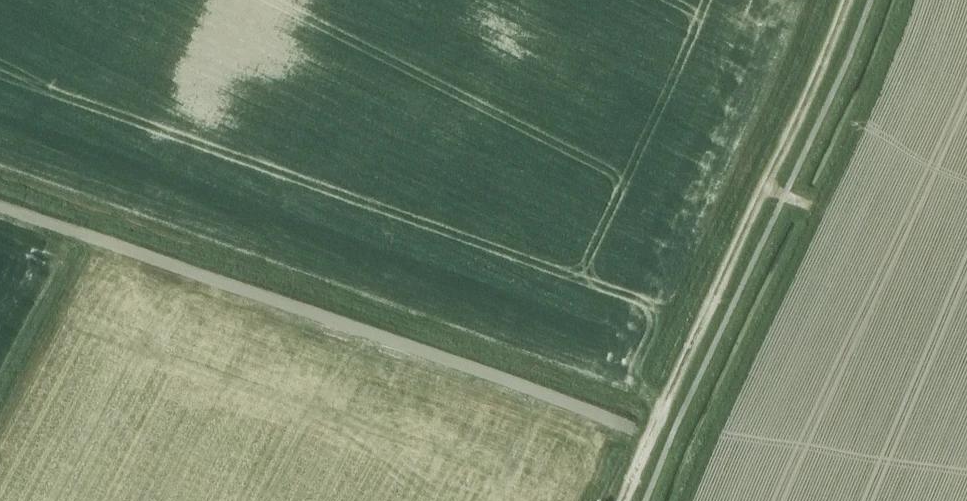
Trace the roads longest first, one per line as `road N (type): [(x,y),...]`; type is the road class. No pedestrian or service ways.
road 1 (track): [(617,500),(844,0)]

